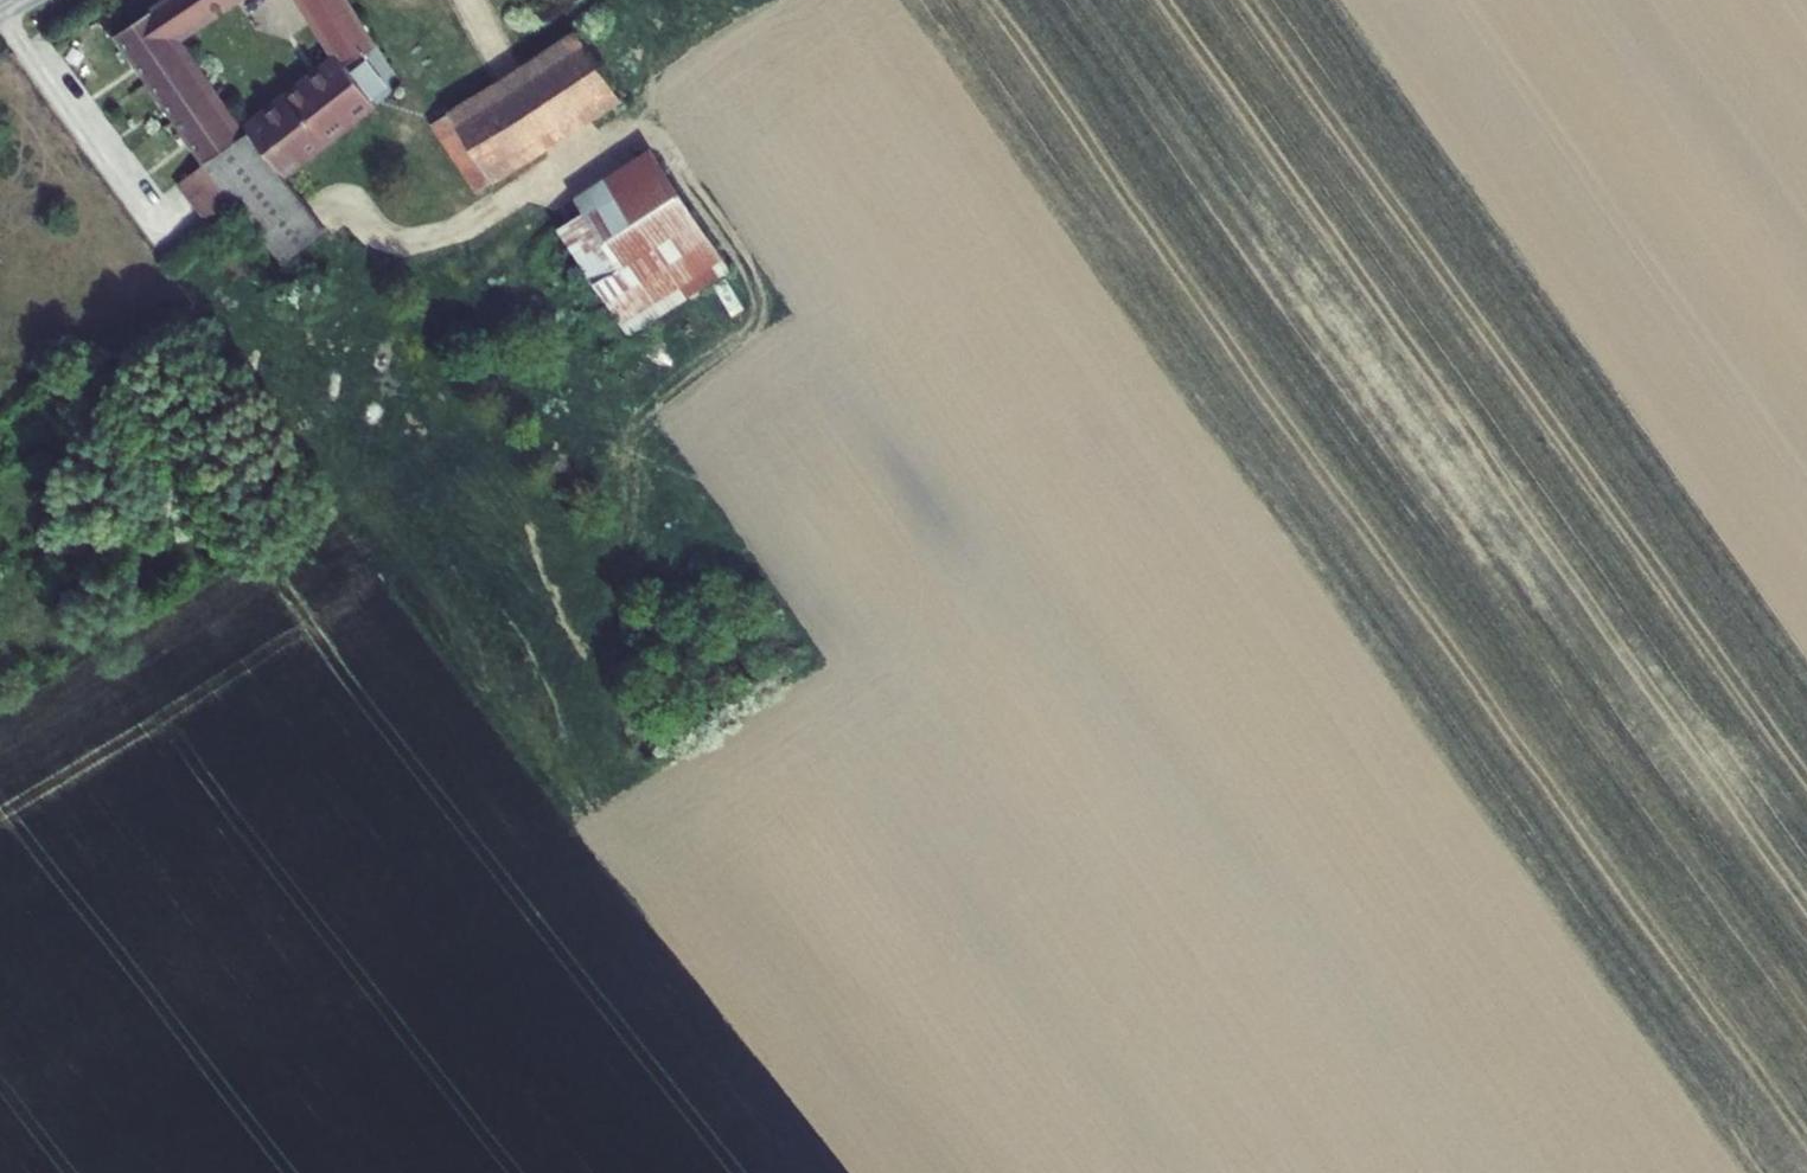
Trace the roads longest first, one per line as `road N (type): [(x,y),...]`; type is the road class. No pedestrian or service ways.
road 1 (residential): [(171,236),(0,10)]

